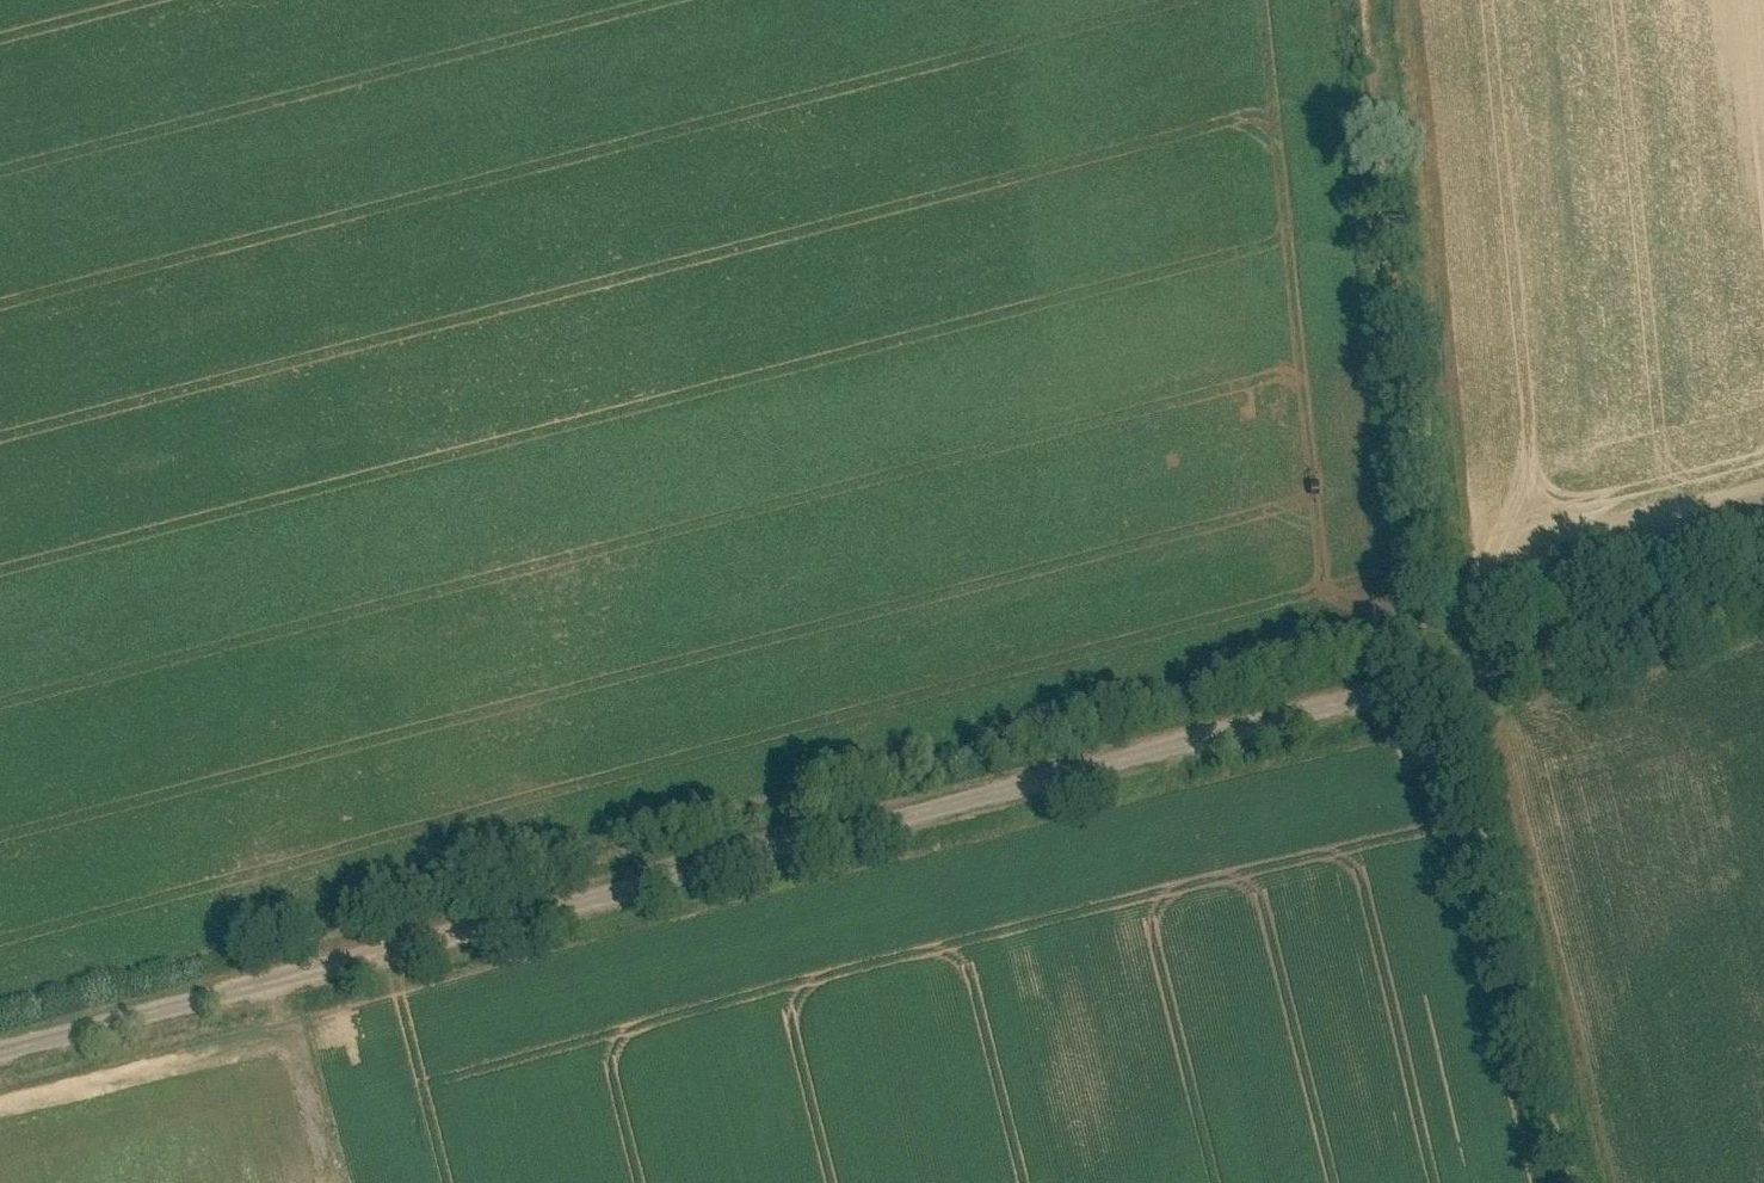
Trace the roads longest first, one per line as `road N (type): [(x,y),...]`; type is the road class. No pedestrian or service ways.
road 1 (unclassified): [(1763,606),(0,1060)]

